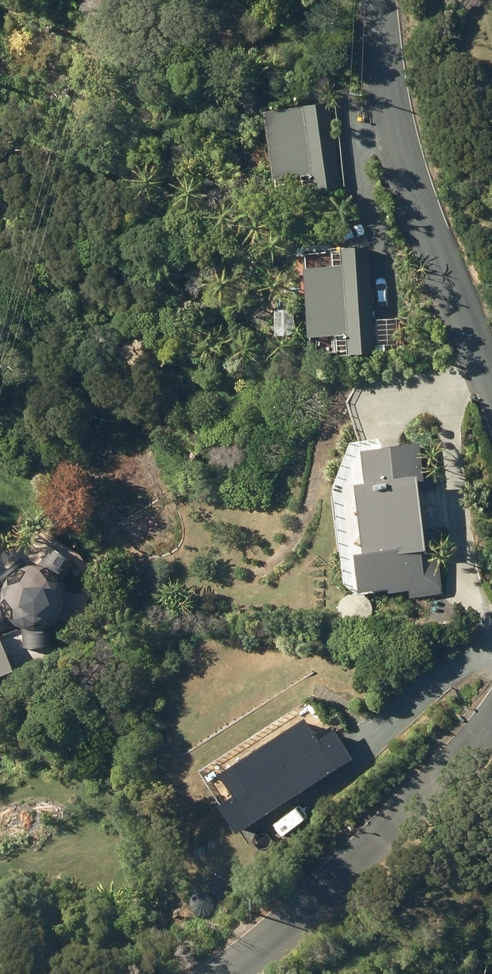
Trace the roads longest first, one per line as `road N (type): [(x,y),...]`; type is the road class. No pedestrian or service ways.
road 1 (tertiary): [(491,402),(410,174),(380,0)]
road 2 (tertiary): [(247,973),(282,950),(491,715)]

